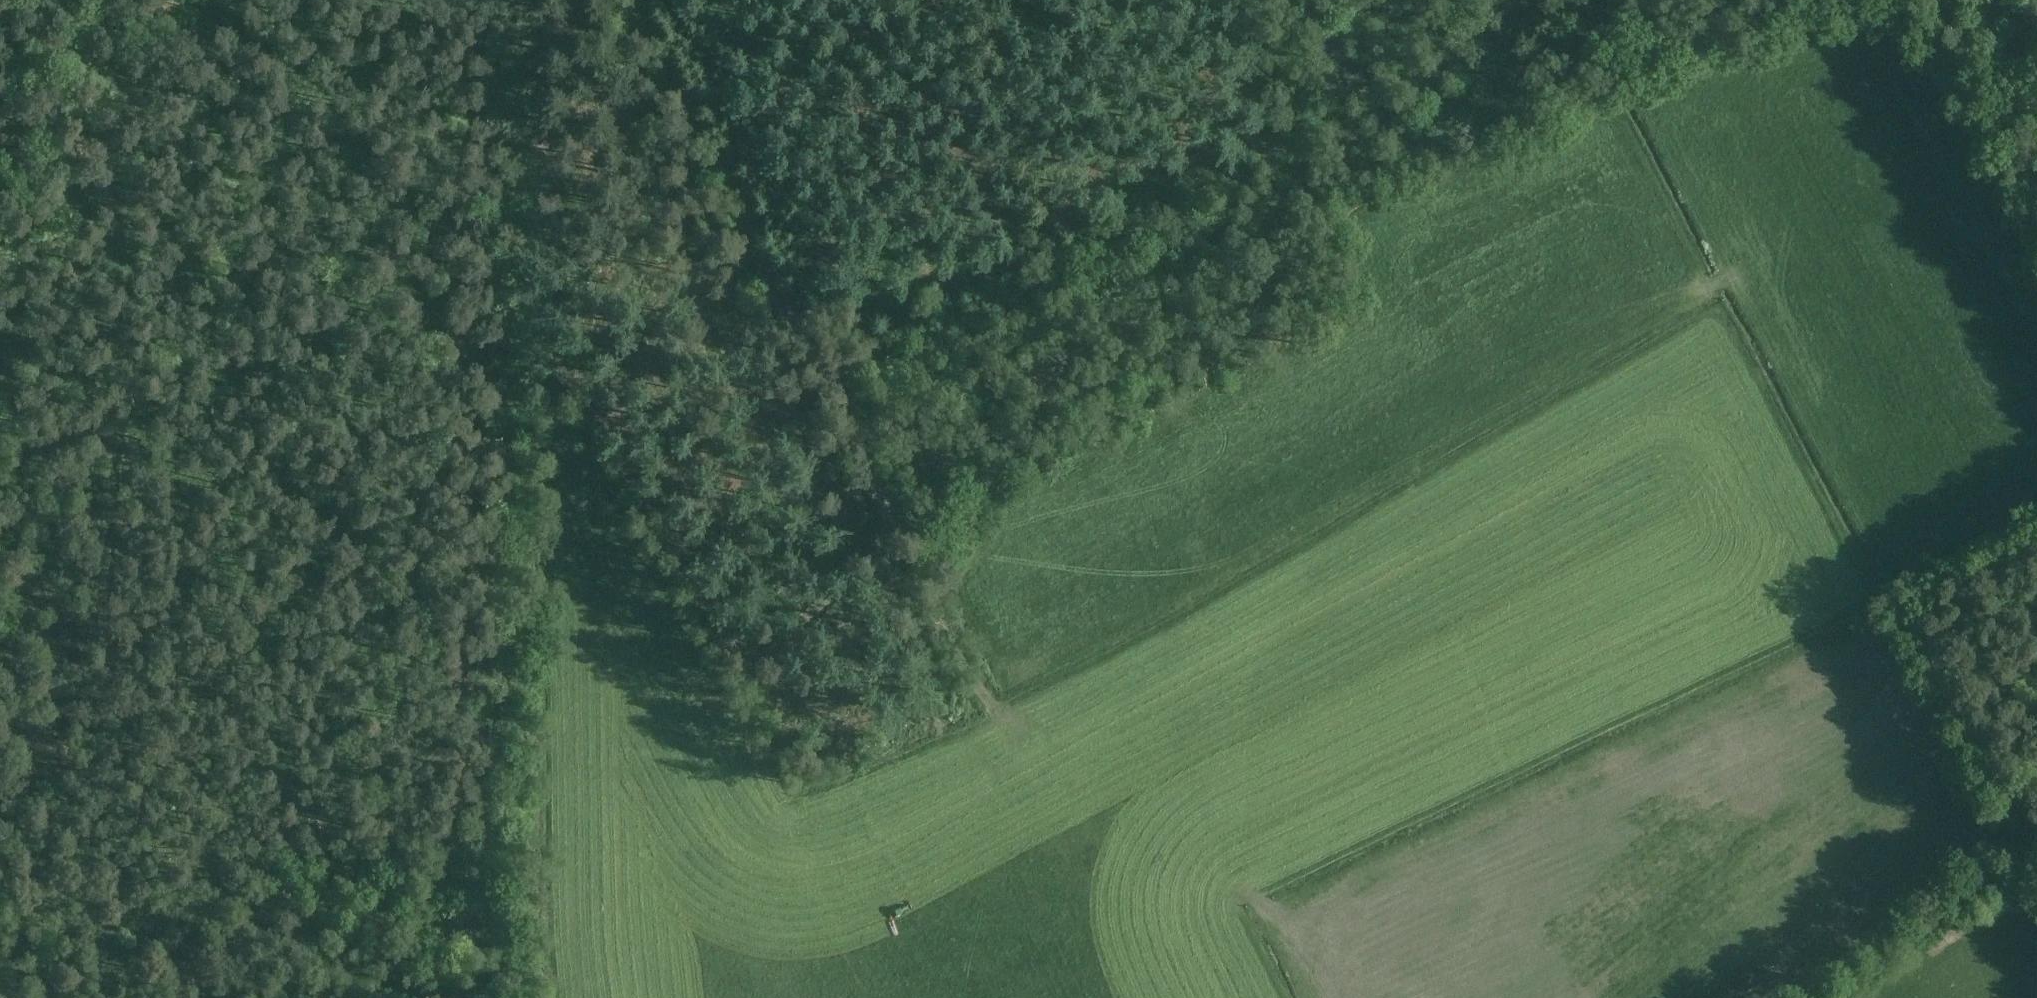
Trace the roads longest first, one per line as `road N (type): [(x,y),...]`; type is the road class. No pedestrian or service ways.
road 1 (track): [(641,0),(990,710)]
road 2 (track): [(96,0),(0,144)]

